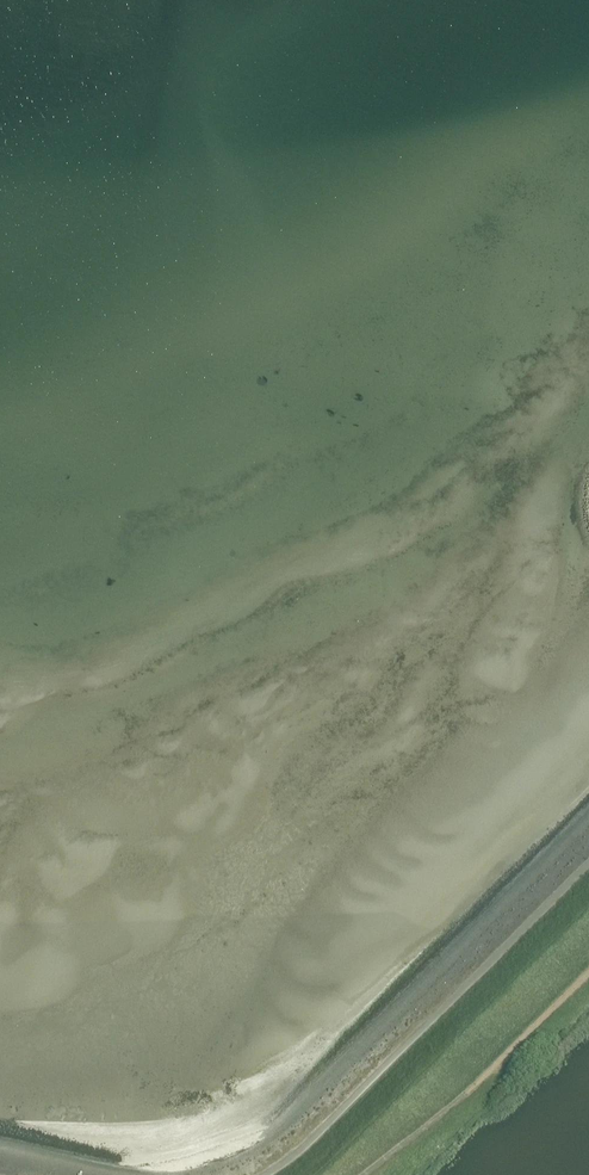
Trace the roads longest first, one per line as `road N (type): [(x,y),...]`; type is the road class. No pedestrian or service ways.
road 1 (track): [(364,1174),(588,973)]

